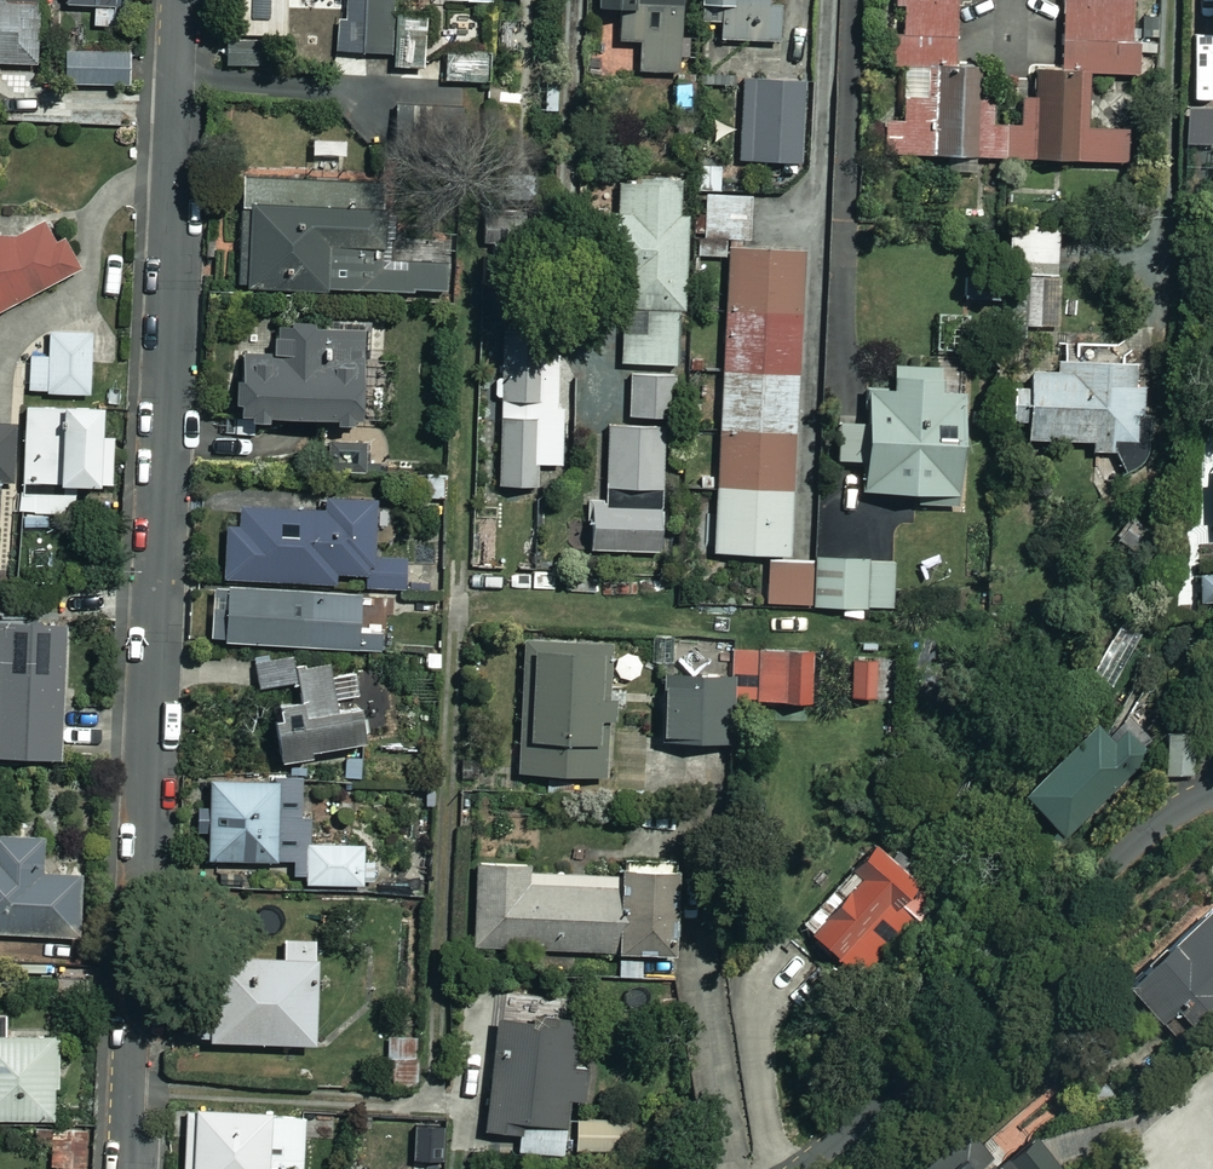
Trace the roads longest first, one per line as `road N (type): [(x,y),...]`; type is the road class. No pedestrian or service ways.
road 1 (residential): [(133,1168),(178,0)]
road 2 (residential): [(1212,793),(1124,855),(928,1061),(804,1168)]

